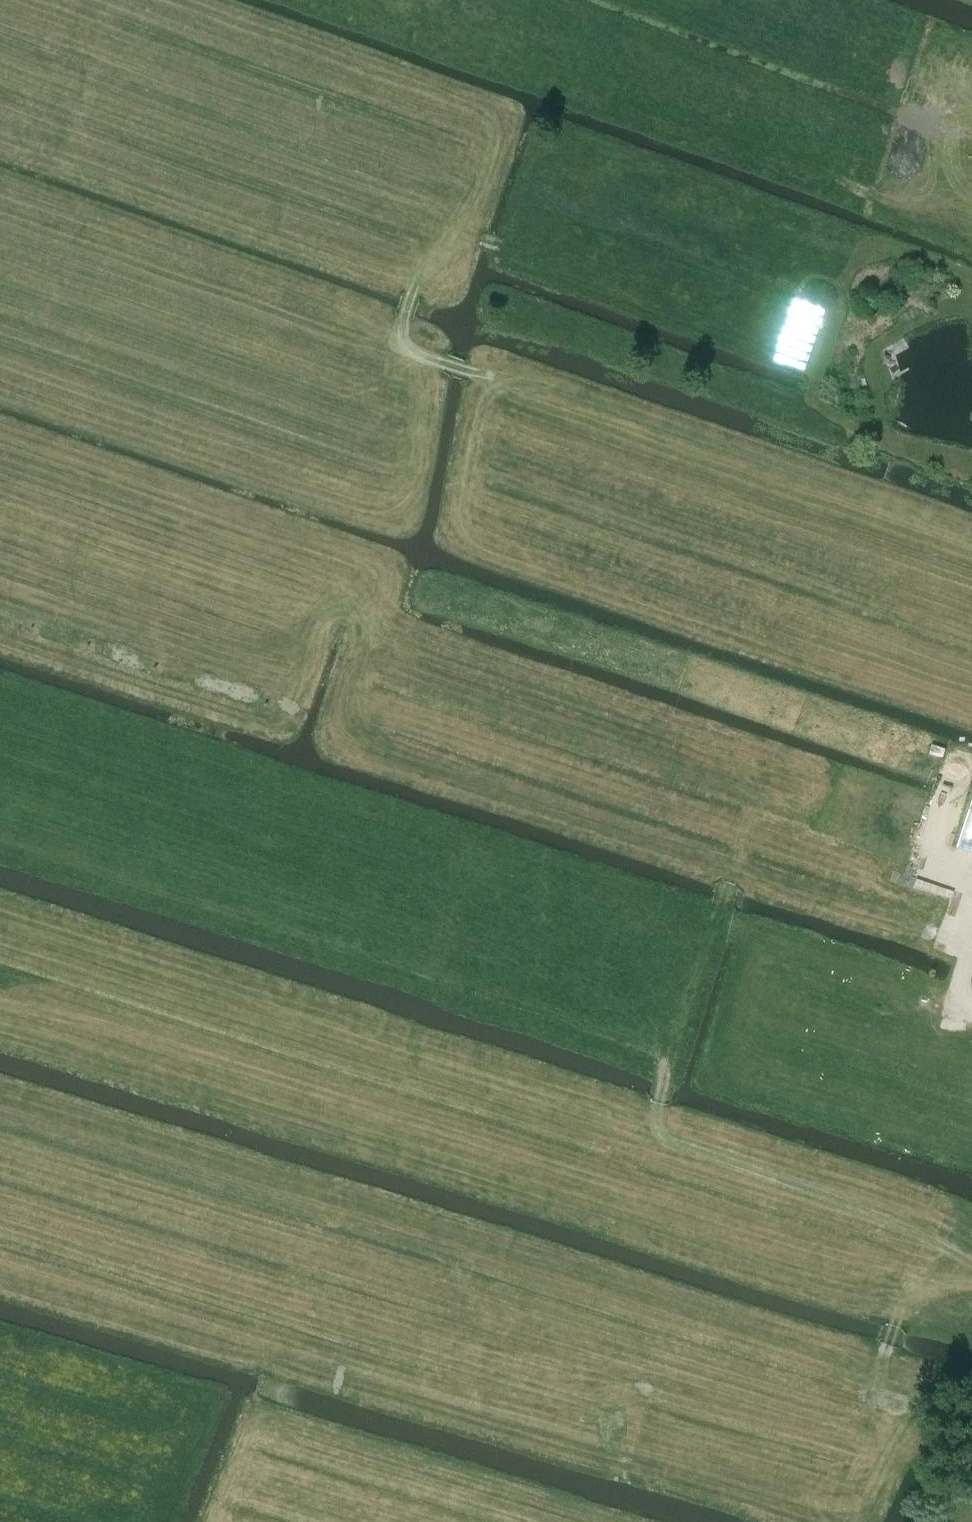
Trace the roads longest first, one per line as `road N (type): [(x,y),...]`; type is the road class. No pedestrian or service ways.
road 1 (track): [(667,1042),(649,1131),(971,1269)]
road 2 (track): [(971,95),(735,0)]

